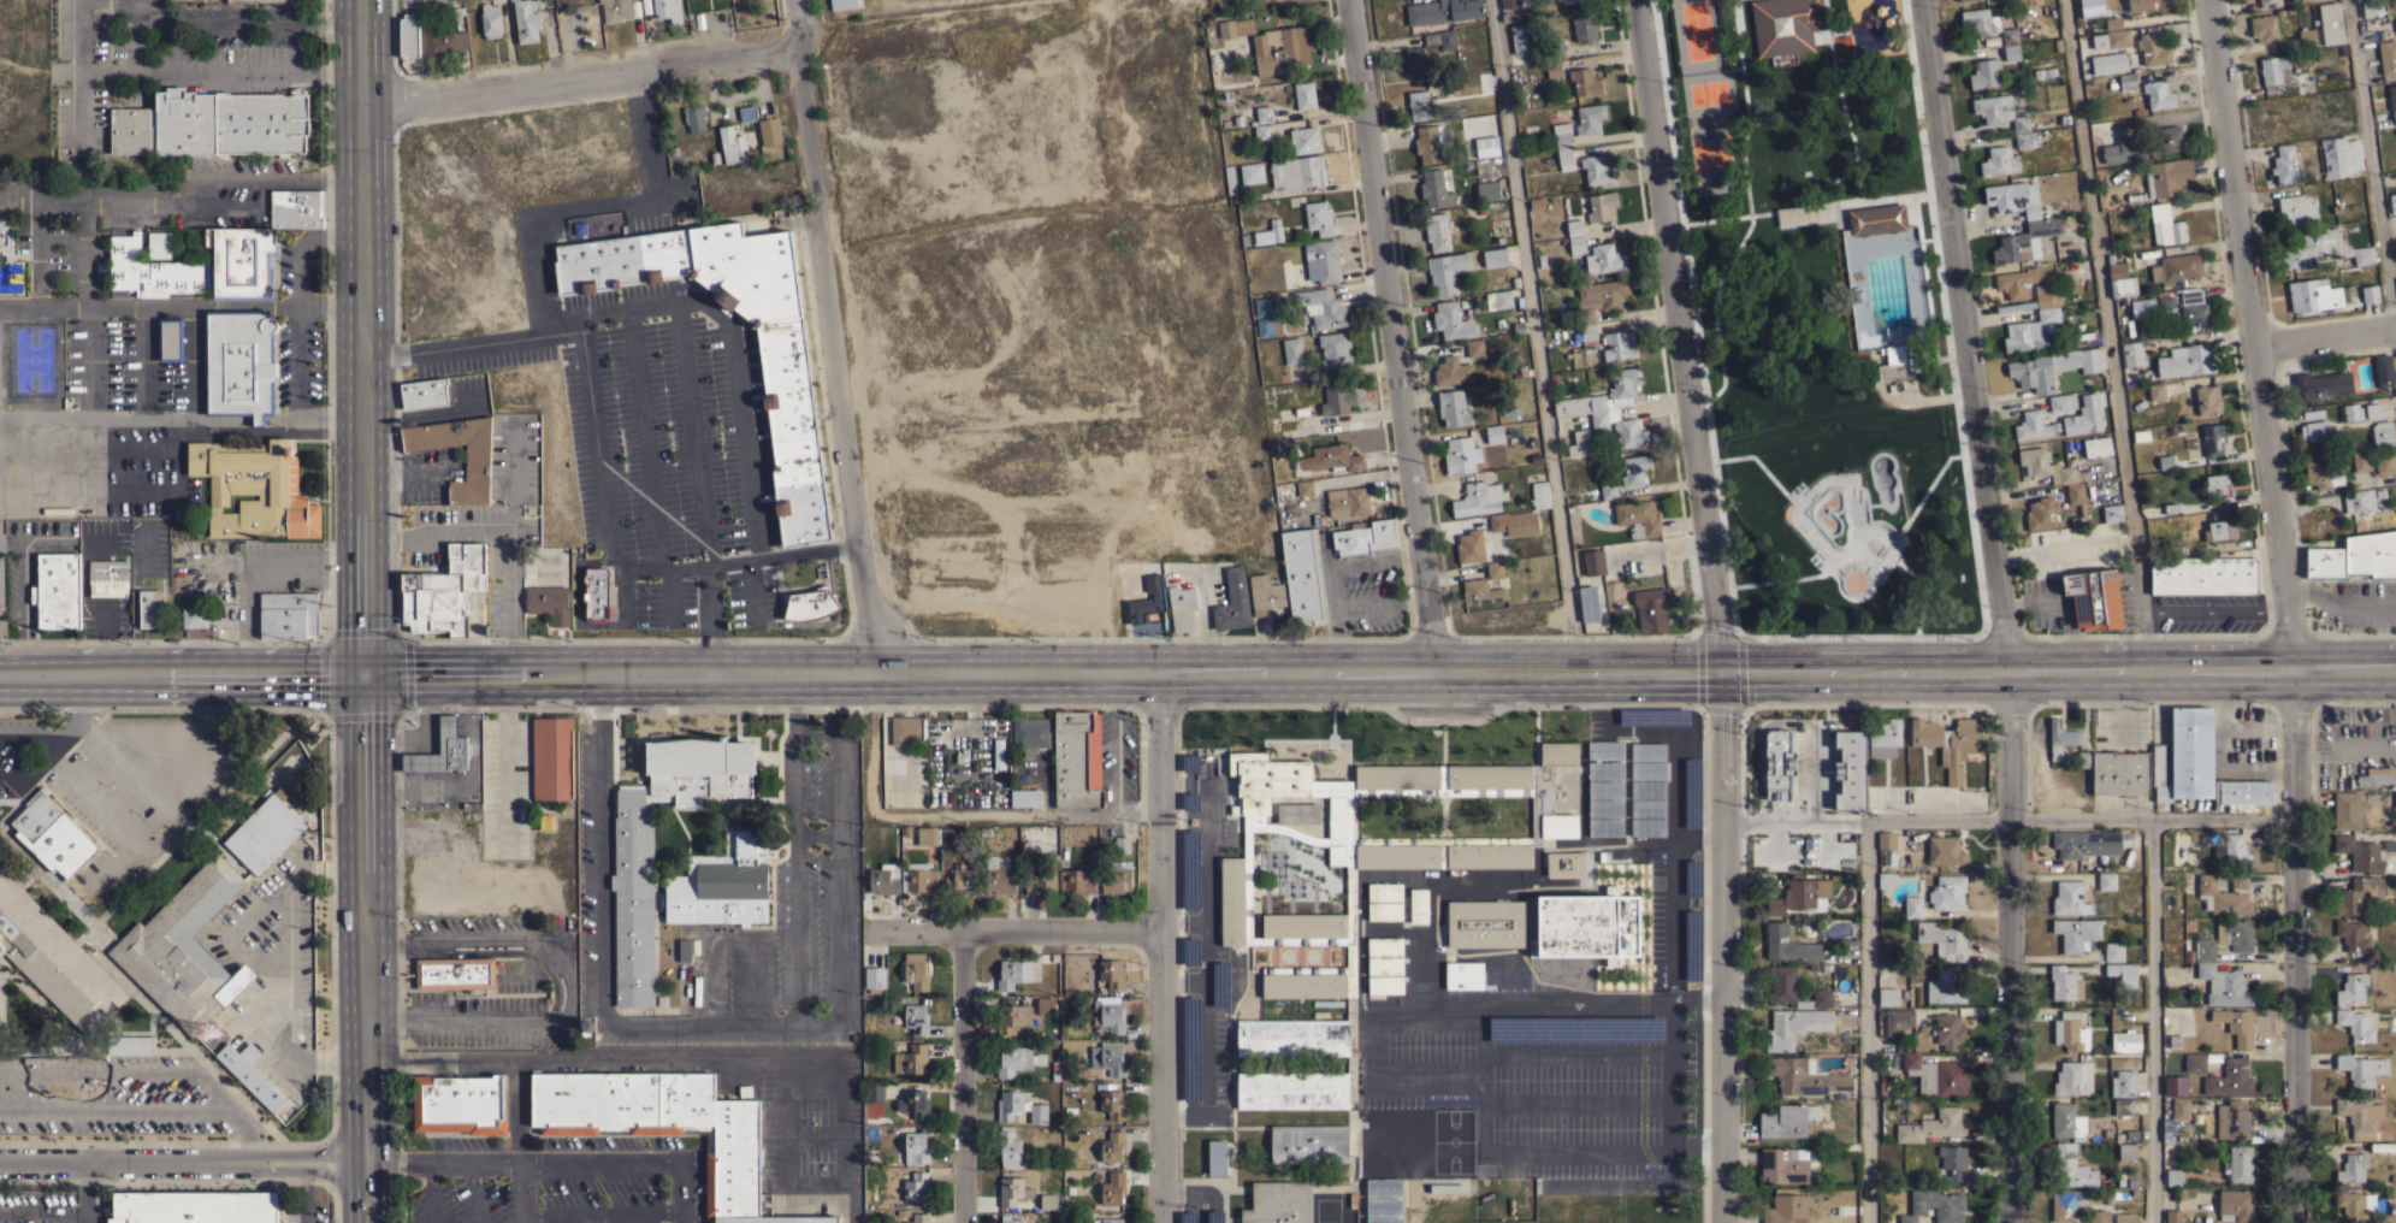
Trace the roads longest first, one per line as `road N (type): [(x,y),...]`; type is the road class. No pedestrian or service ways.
road 1 (primary): [(0,675),(2395,667)]
road 2 (residential): [(2296,1222),(2294,667),(2210,0)]
road 3 (residential): [(1636,0),(1718,670),(1722,1222)]
road 4 (residential): [(2010,1222),(2005,670),(1924,0)]
road 5 (residential): [(886,674),(853,545),(793,0)]
road 6 (primary): [(360,0),(366,677)]
road 7 (residential): [(1434,670),(1346,0)]
road 8 (residential): [(1164,1222),(1160,672)]
road 9 (primary): [(366,677),(367,1153)]
road 10 (residential): [(362,111),(798,48)]
road 11 (residential): [(872,933),(1164,928)]
road 12 (residential): [(965,1222),(965,932)]
road 13 (residential): [(0,1160),(250,1159)]
road 14 (residential): [(2252,347),(2395,329)]
road 15 (residential): [(250,1159),(272,1170),(326,1174),(366,1212)]

